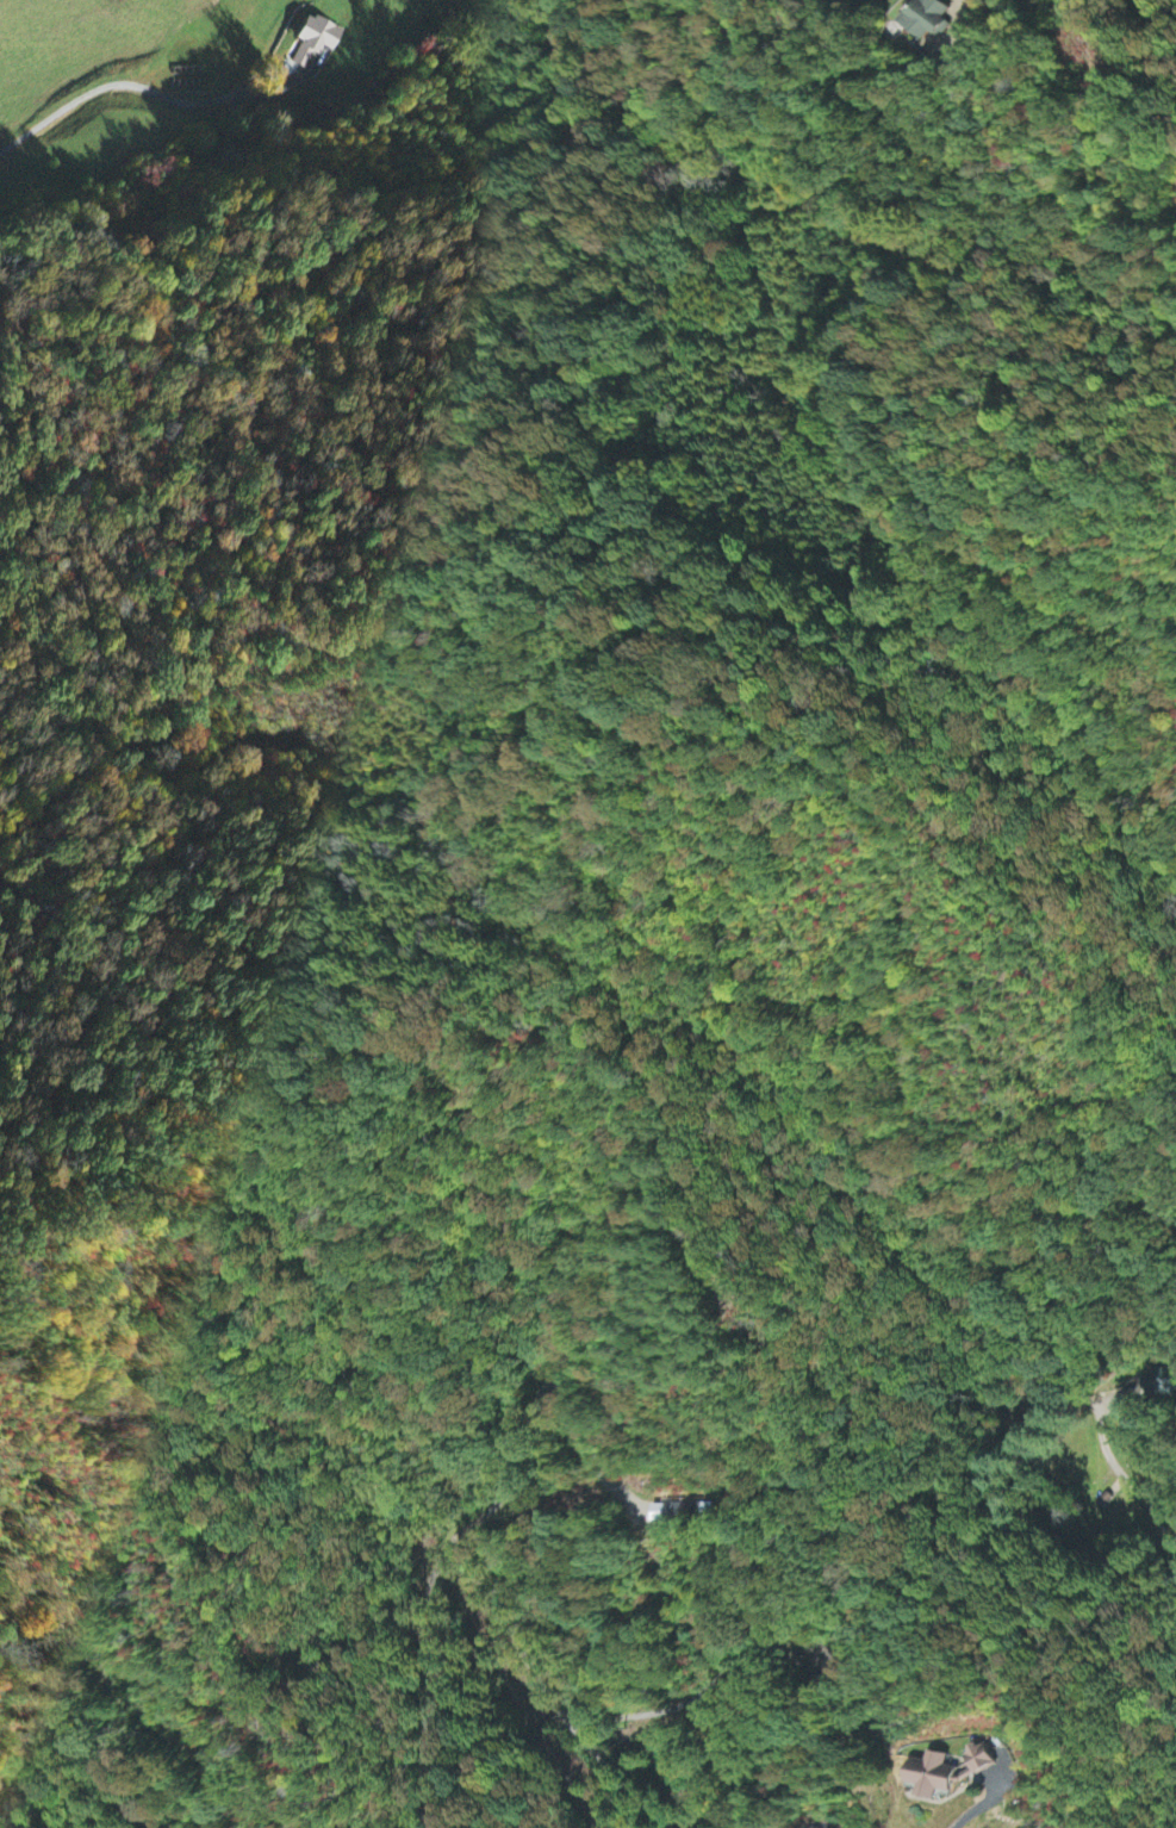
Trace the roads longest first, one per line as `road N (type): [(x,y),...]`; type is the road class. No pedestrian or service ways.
road 1 (residential): [(615,1487),(591,1459),(574,1398),(552,1384),(519,1417),(512,1463),(446,1552),(487,1602),(541,1691),(577,1723),(637,1827)]
road 2 (residential): [(231,1827),(222,1759),(285,1687),(328,1587),(394,1554),(413,1459)]
road 3 (residential): [(0,155),(69,105),(117,82),(199,101),(244,88)]
road 4 (residential): [(1175,1552),(1094,1450)]

